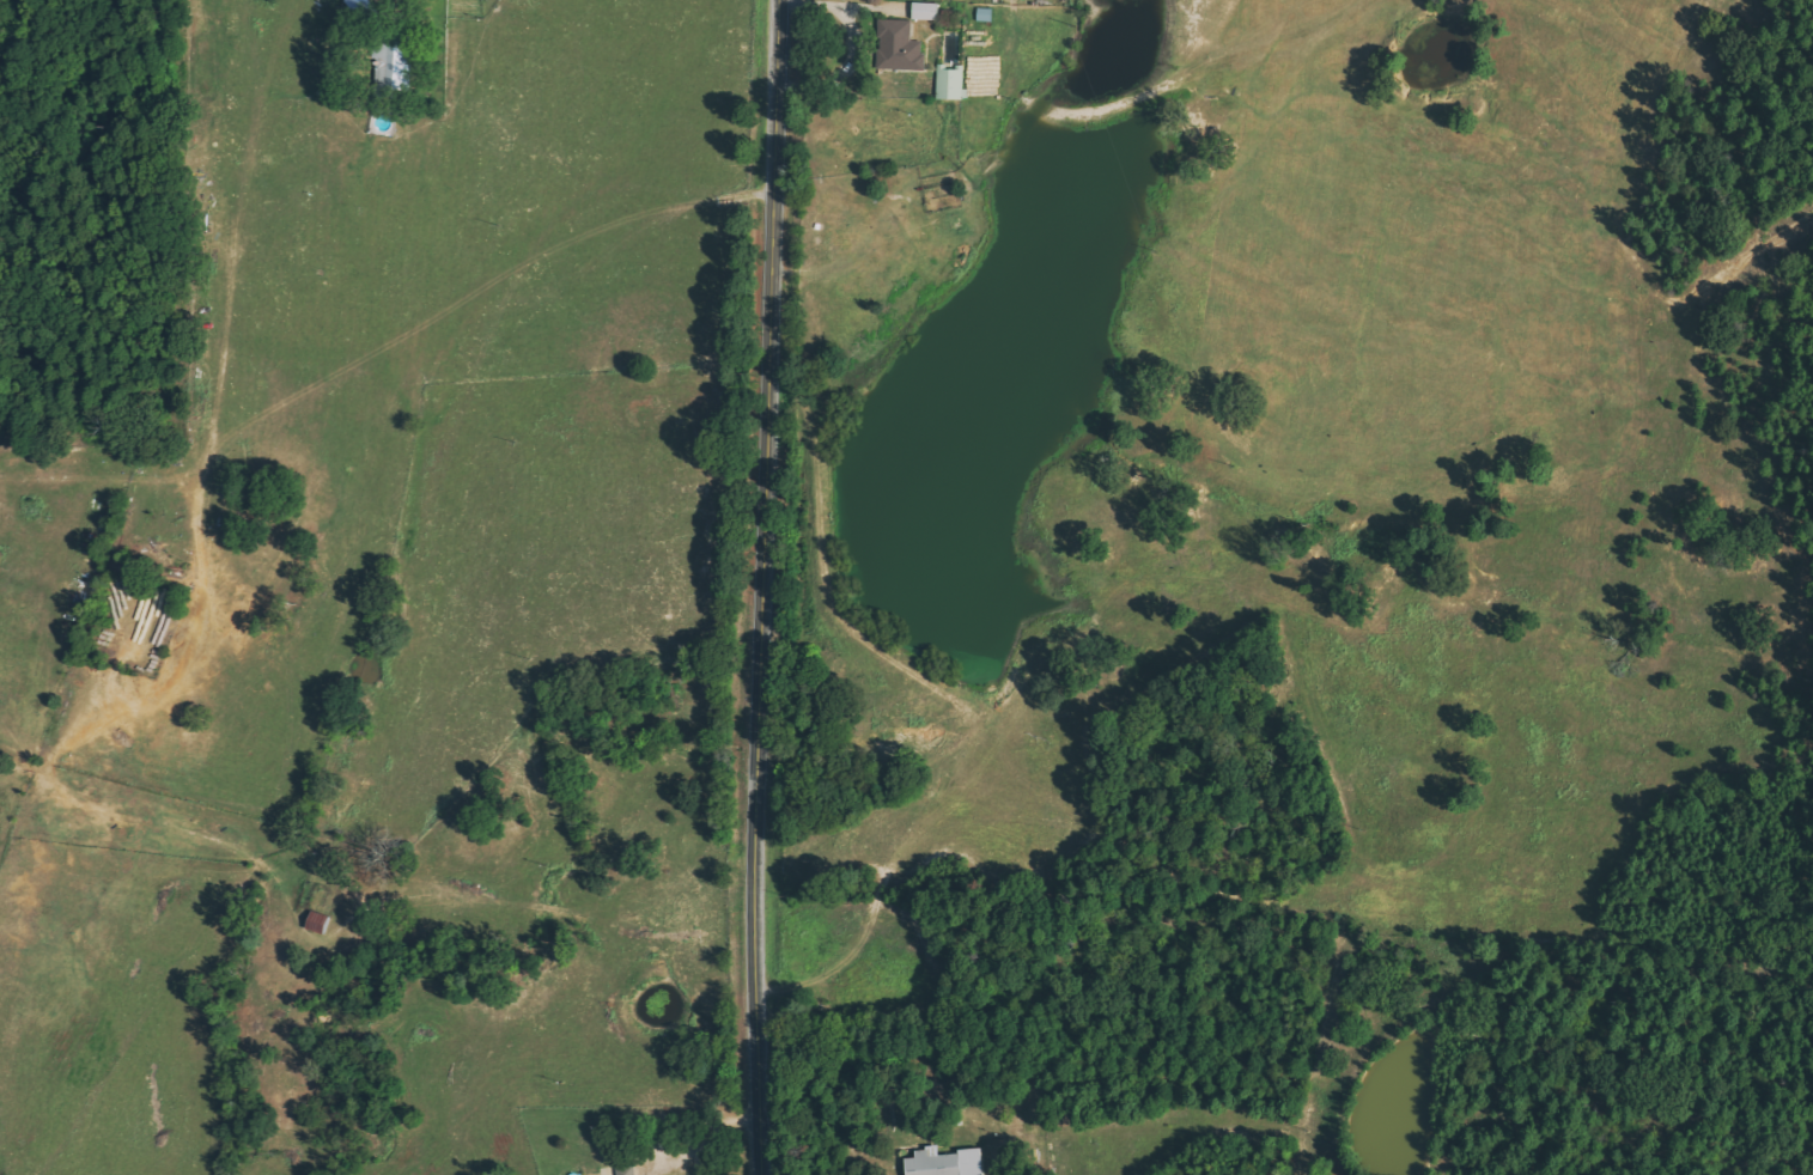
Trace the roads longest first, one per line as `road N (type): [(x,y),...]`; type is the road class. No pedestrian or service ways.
road 1 (secondary): [(784,0),(760,798),(762,1174)]

